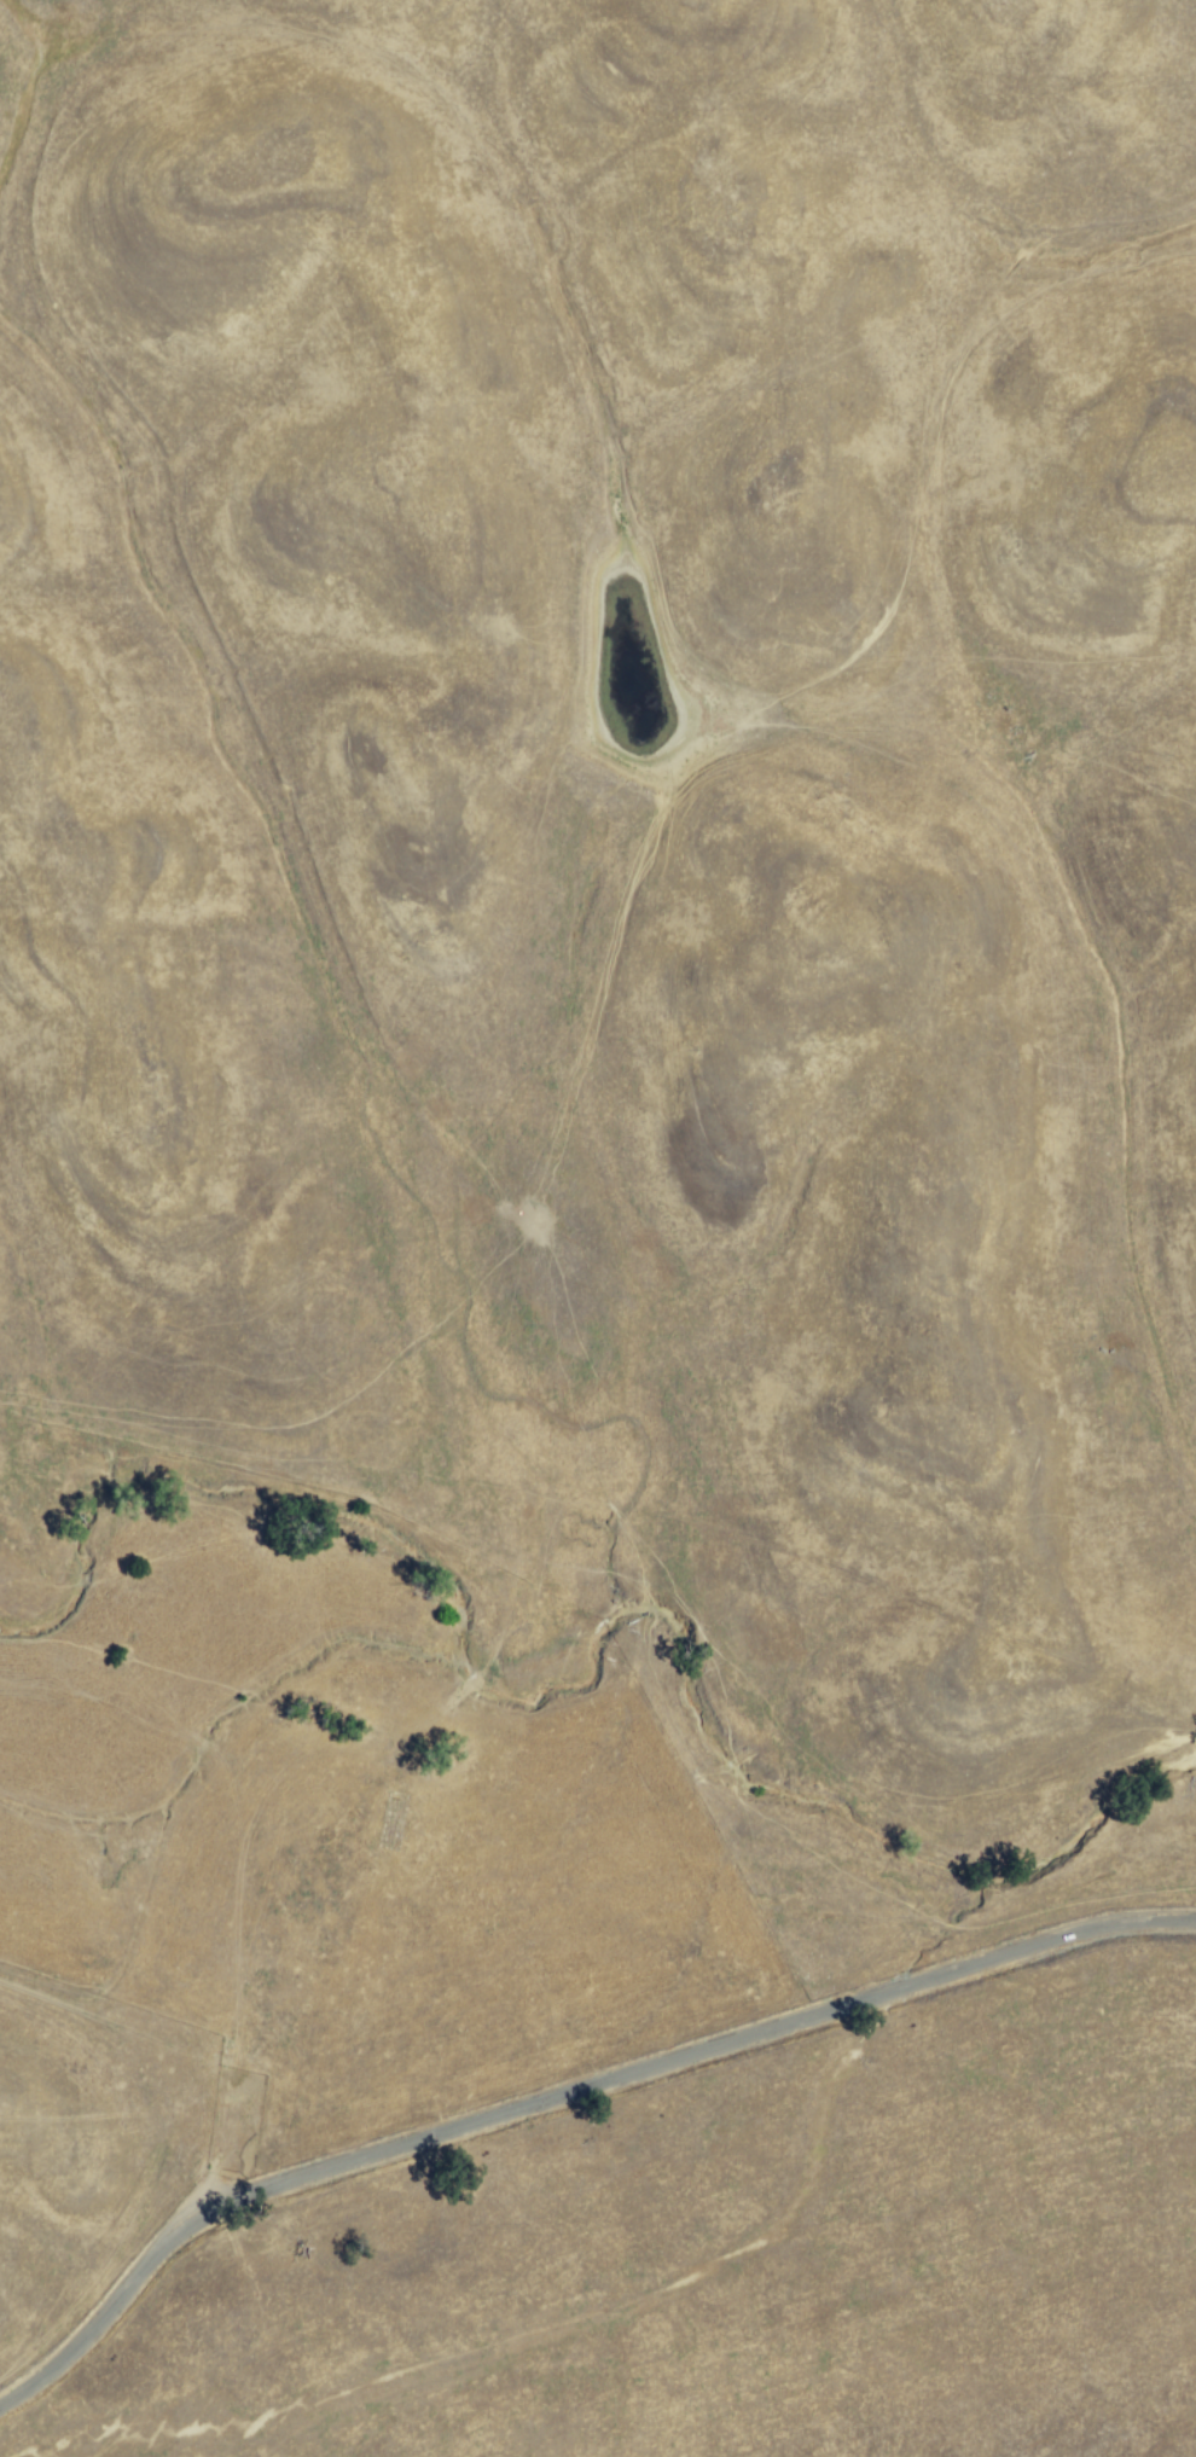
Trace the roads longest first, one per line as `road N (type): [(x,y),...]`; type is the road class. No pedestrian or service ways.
road 1 (residential): [(1195,1918),(1103,1925),(231,2201),(170,2237),(82,2346),(0,2405)]

